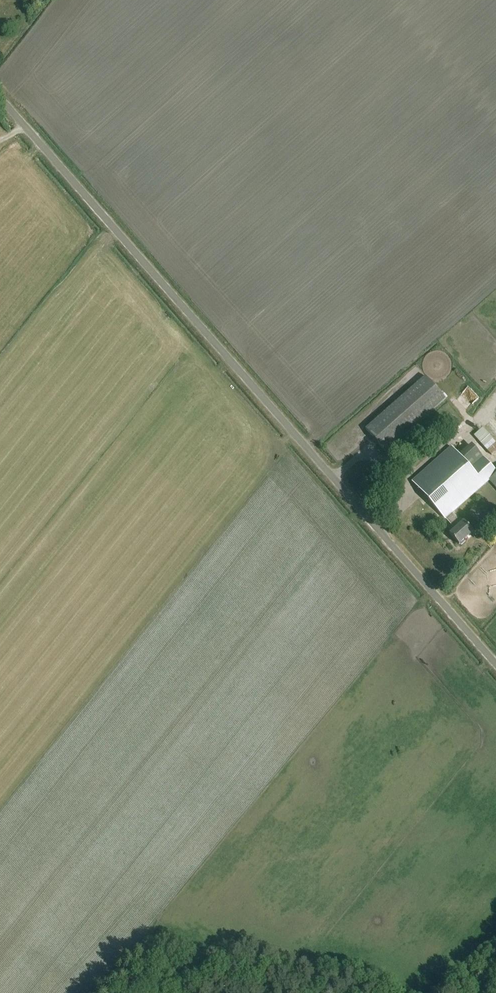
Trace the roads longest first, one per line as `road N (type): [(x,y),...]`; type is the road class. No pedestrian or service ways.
road 1 (unclassified): [(495,665),(0,98)]

